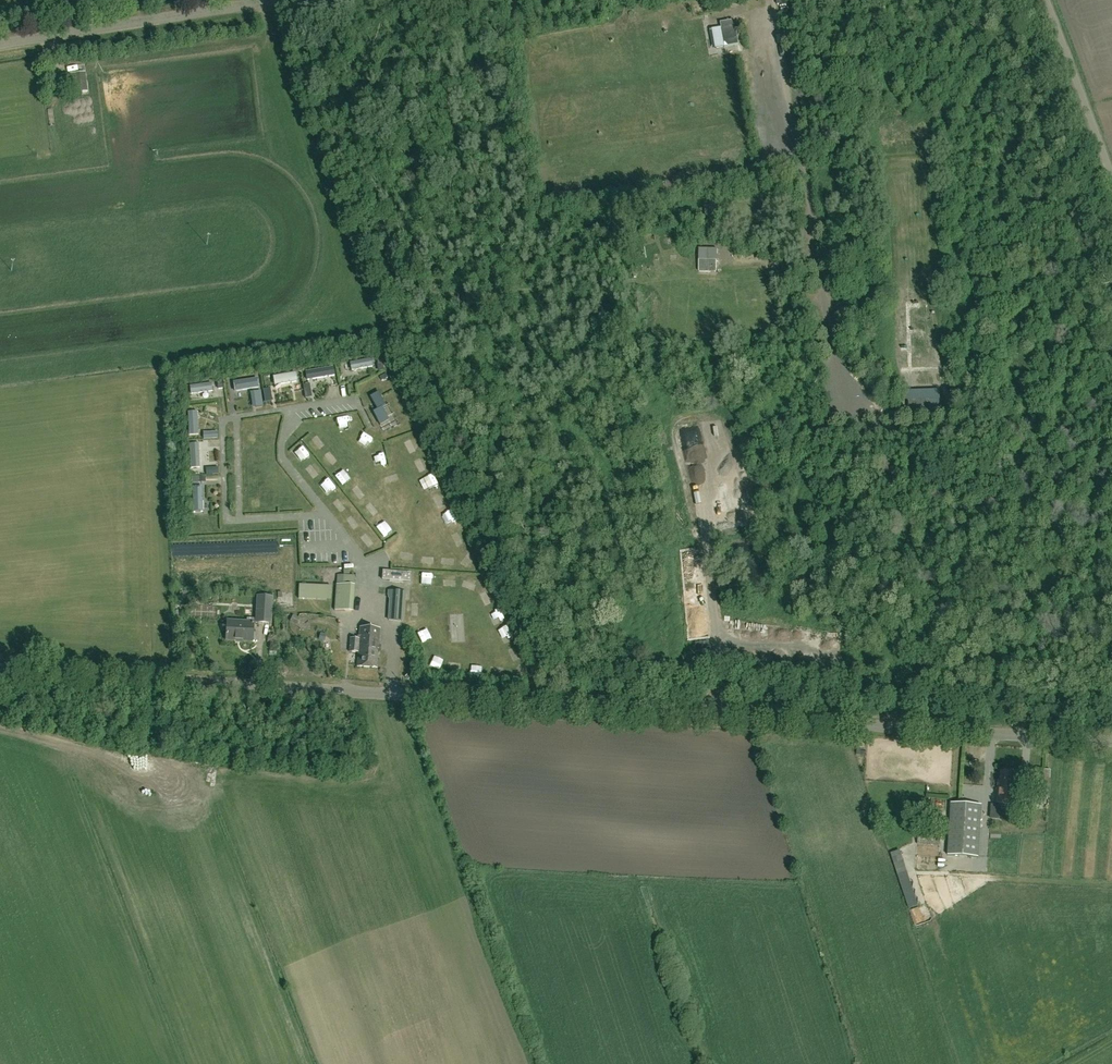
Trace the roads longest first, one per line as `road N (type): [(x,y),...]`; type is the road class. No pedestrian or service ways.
road 1 (unclassified): [(0,669),(1111,741)]
road 2 (track): [(889,400),(850,397),(837,382),(771,0)]
road 3 (unclassified): [(0,44),(273,0)]
road 4 (track): [(218,776),(0,729)]
road 5 (unclassified): [(1111,176),(1047,0)]
road 6 (track): [(596,708),(632,875)]
road 7 (track): [(1111,884),(989,878)]

